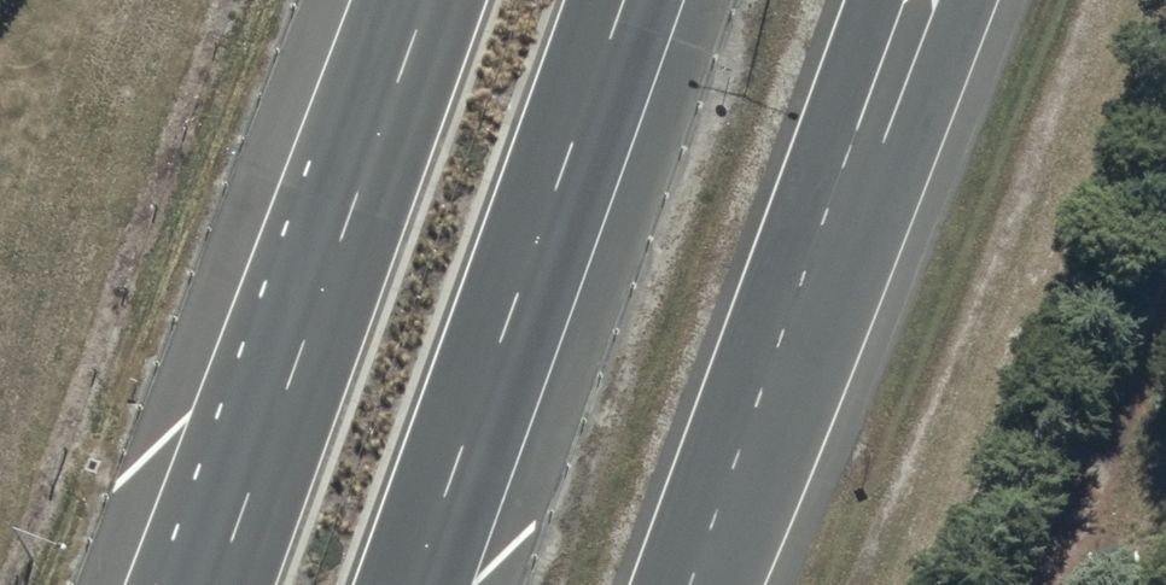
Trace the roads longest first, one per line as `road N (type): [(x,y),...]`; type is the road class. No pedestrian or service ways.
road 1 (trunk): [(216,584),(428,0)]
road 2 (trunk): [(633,0),(423,584)]
road 3 (trunk): [(966,0),(907,151),(742,447)]
road 4 (trunk): [(900,0),(742,447)]
road 5 (trunk): [(742,447),(690,584)]

